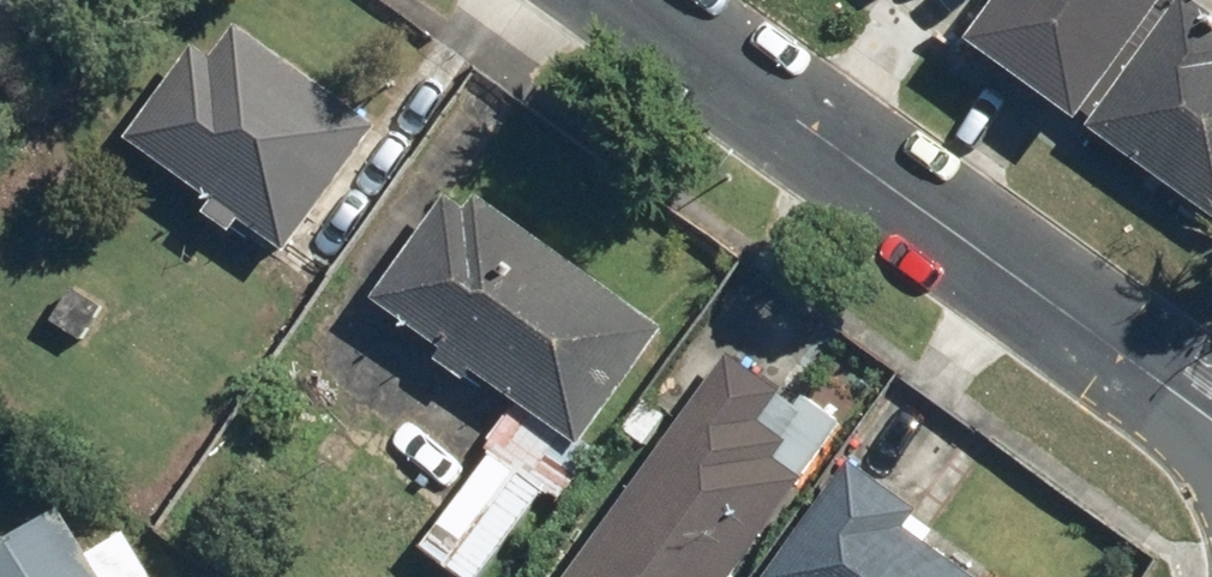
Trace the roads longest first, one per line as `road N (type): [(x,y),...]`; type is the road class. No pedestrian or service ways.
road 1 (residential): [(1211,419),(629,0)]

